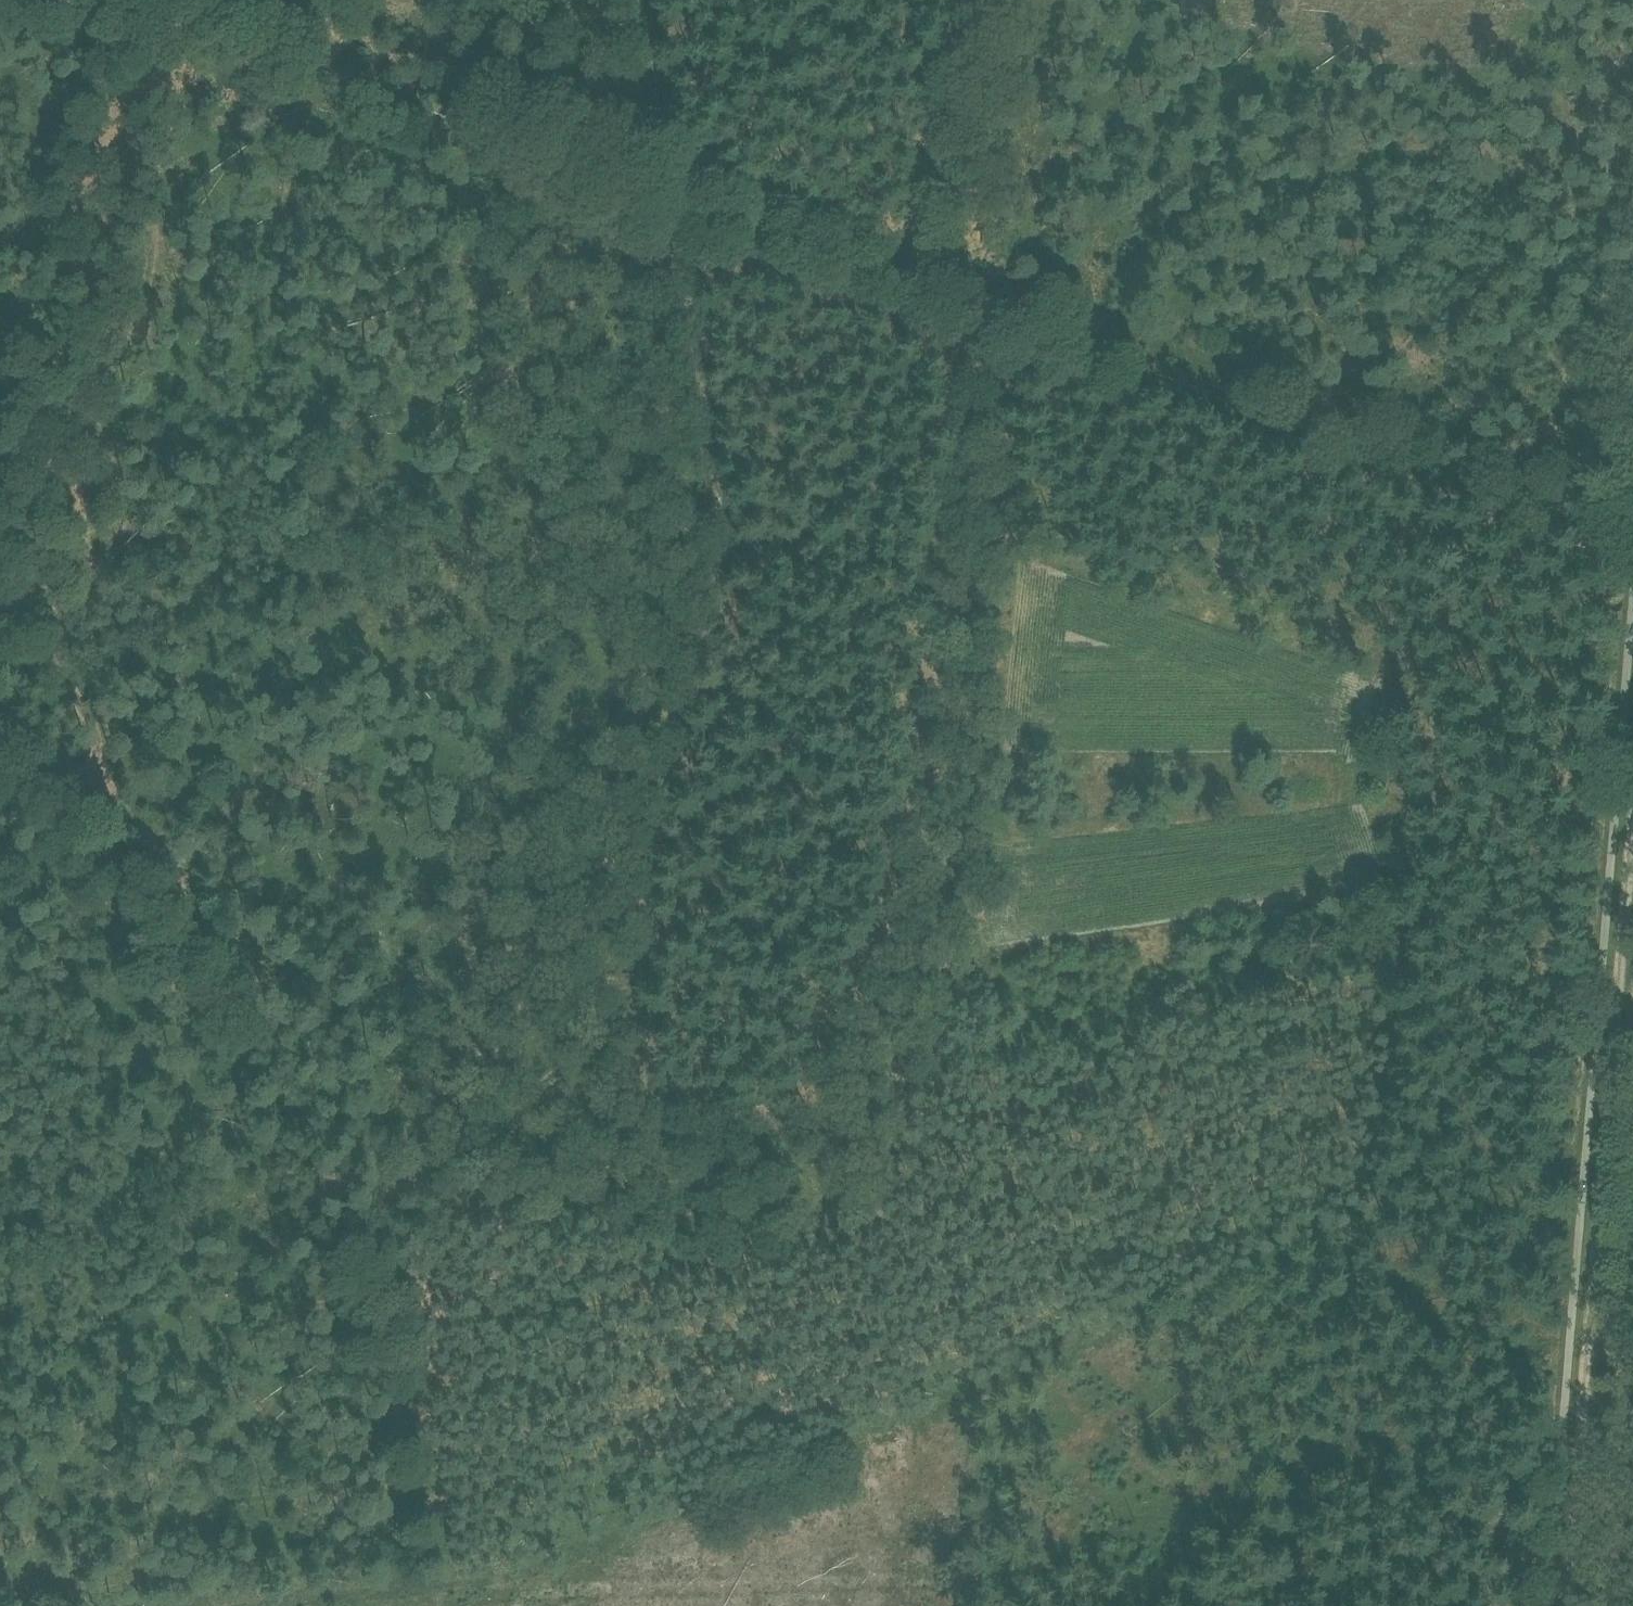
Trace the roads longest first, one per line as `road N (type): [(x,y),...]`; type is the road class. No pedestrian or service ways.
road 1 (track): [(1632,532),(168,8),(116,0)]
road 2 (track): [(1556,1605),(1632,753)]

